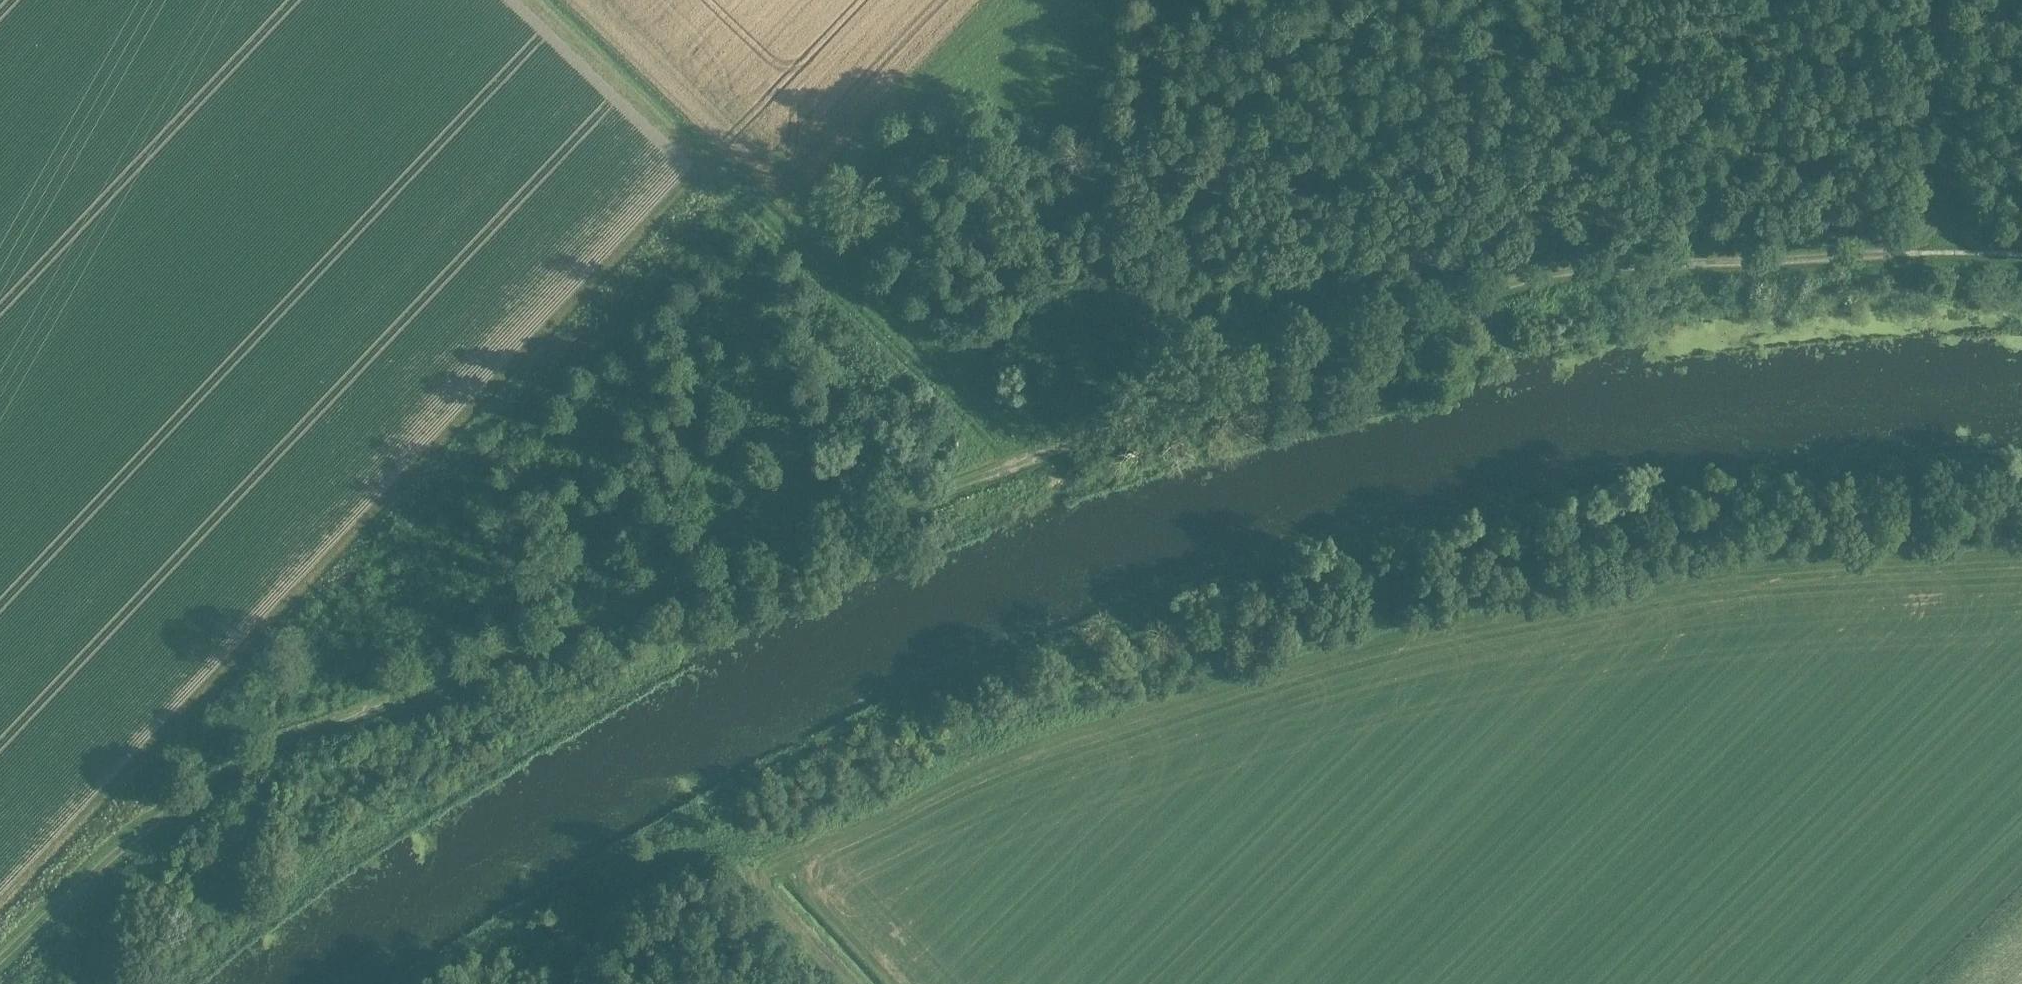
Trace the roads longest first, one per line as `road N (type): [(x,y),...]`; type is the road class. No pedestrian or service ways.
road 1 (track): [(0,980),(200,793),(347,714),(547,630),(1538,273),(1902,258)]
road 2 (track): [(1868,259),(1912,218),(1942,155),(1934,0)]

